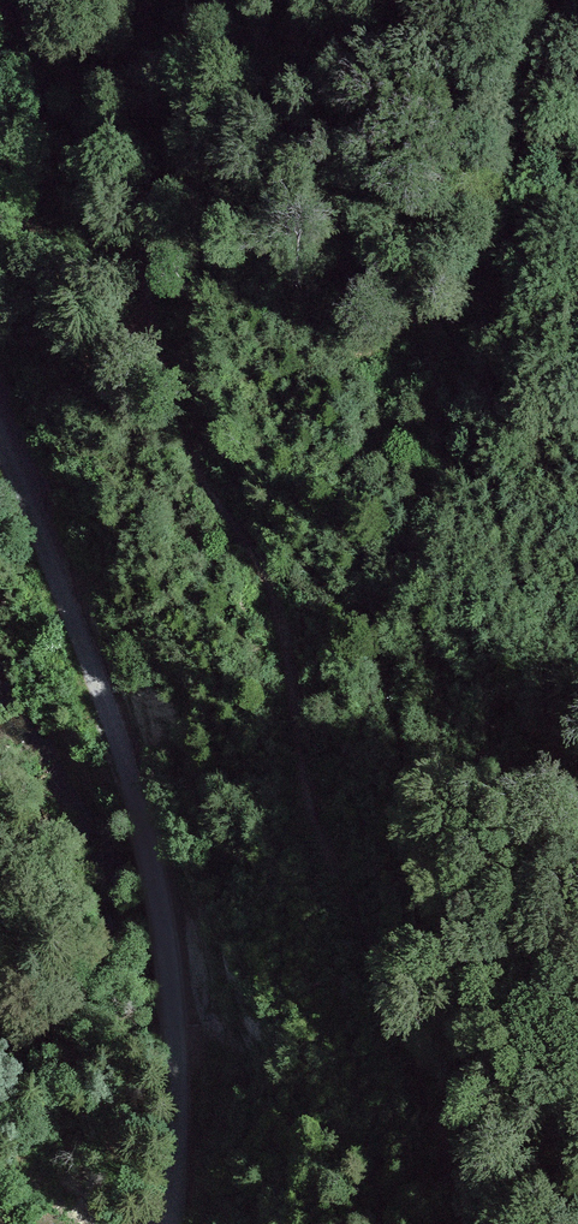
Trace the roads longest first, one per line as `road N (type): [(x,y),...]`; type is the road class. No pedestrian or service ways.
road 1 (track): [(461,1223),(444,1149),(324,833),(271,586),(196,471),(141,224),(103,95),(10,0)]
road 2 (track): [(174,1223),(175,1004),(148,844),(0,423)]

